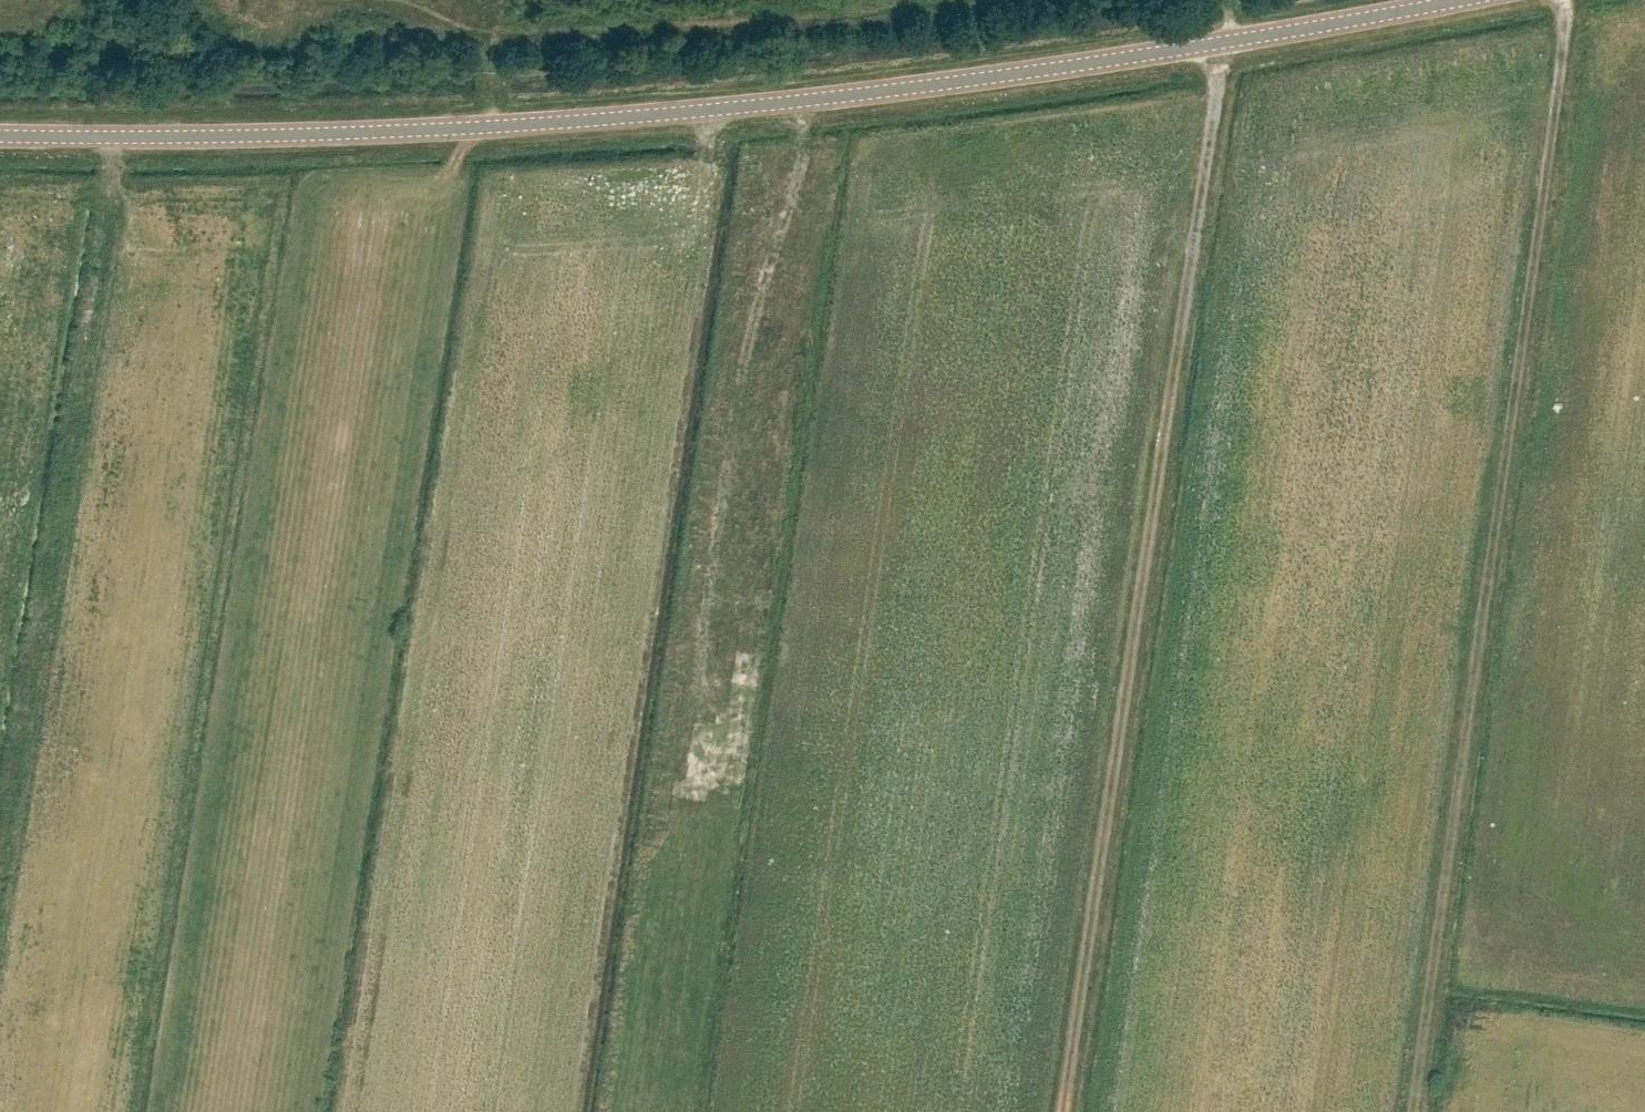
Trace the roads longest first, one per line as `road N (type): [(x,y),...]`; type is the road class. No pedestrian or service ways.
road 1 (unclassified): [(1453,0),(1146,53),(768,103),(461,128),(0,133)]

